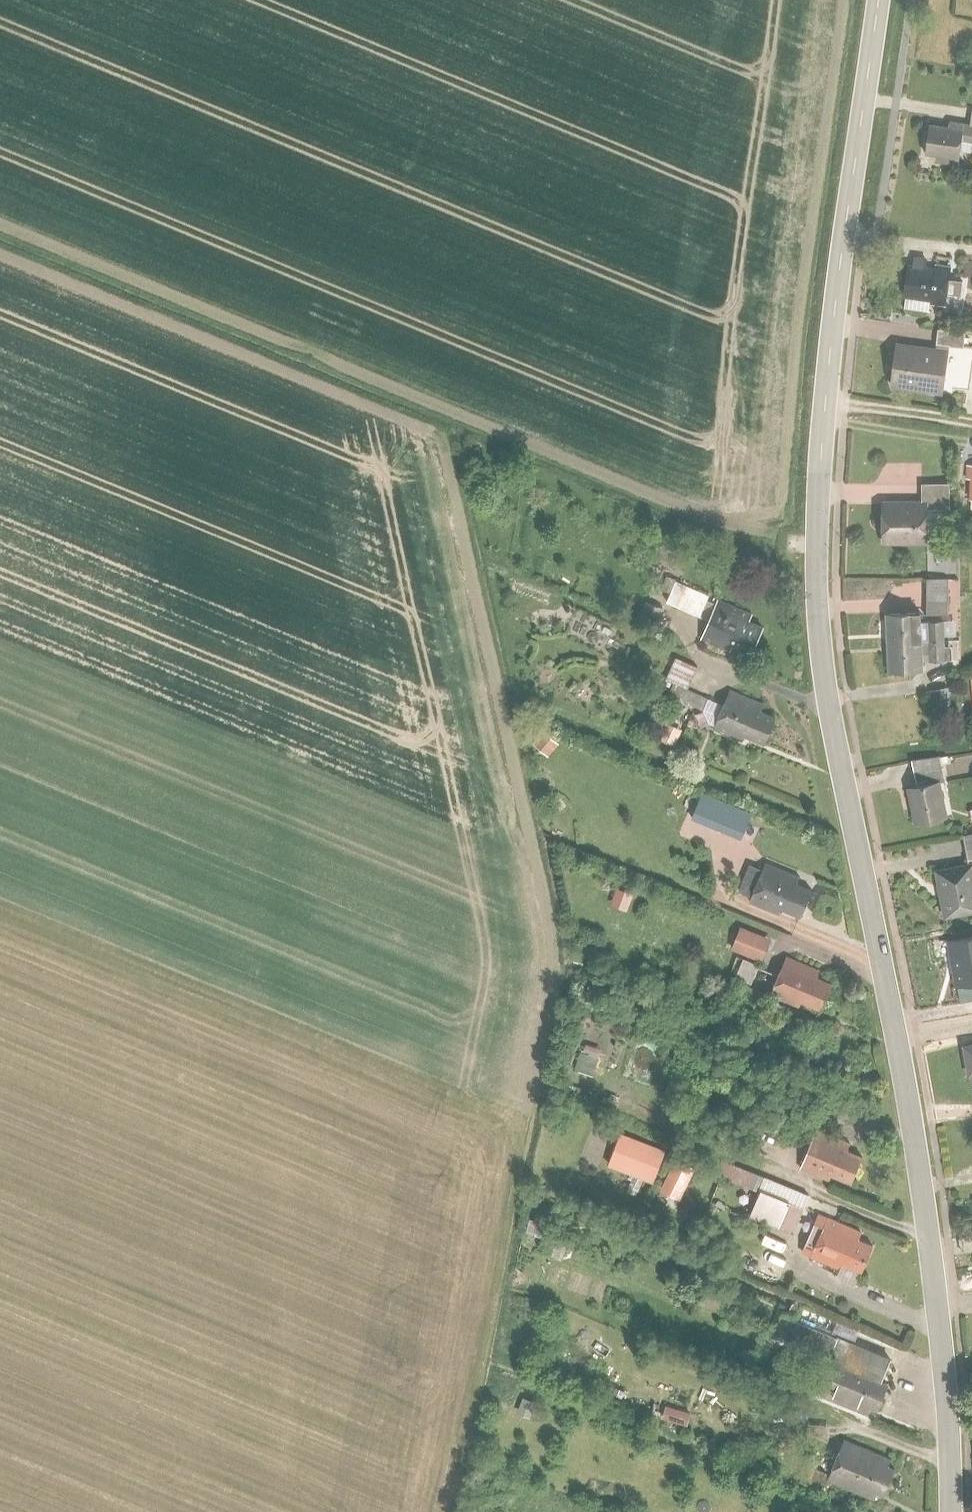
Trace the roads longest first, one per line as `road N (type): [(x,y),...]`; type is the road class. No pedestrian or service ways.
road 1 (secondary): [(954,1511),(944,1323),(922,1163),(818,593),(826,396),(881,0)]

